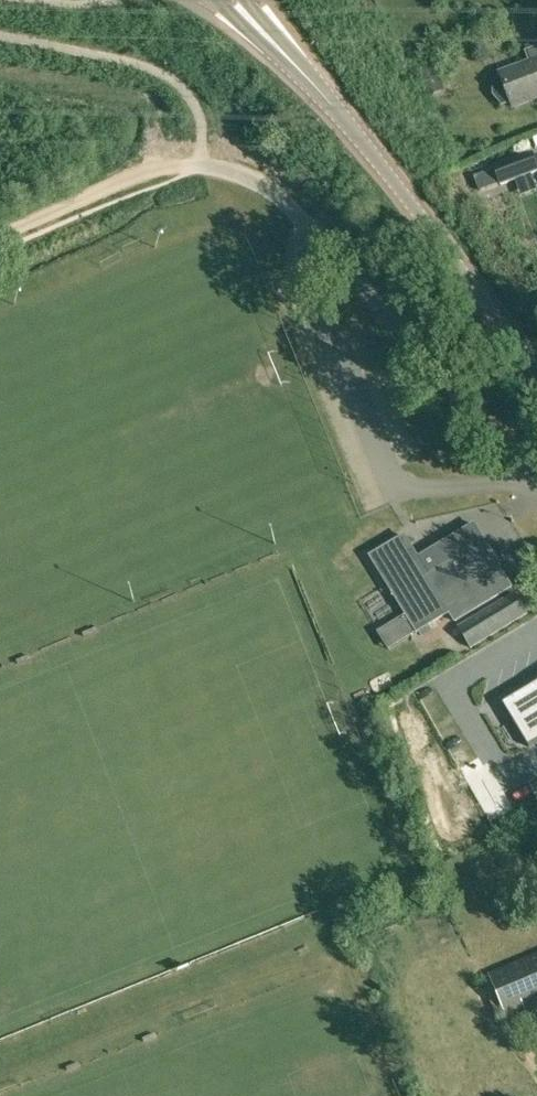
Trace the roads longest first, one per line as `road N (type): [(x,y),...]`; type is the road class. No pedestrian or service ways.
road 1 (unclassified): [(536,485),(273,190),(202,163)]
road 2 (tertiary): [(536,369),(317,79),(271,37)]
road 3 (track): [(0,231),(135,176),(202,163)]

